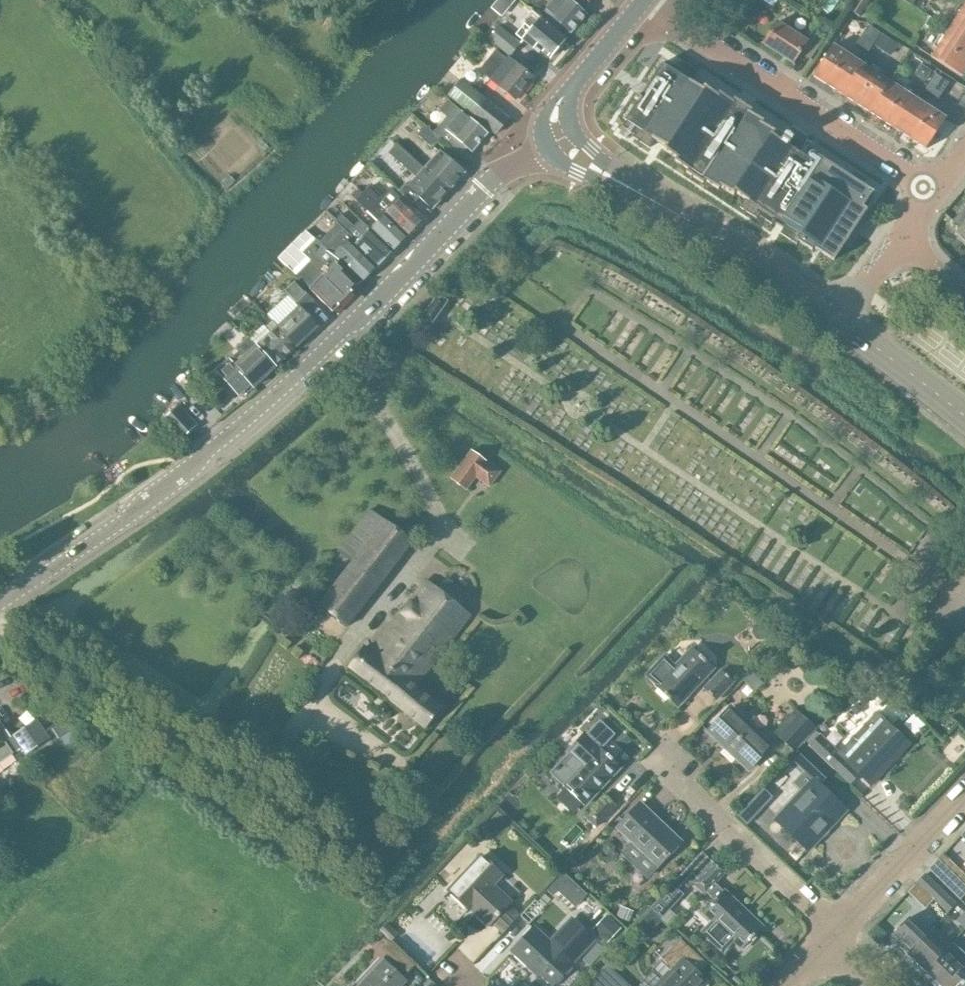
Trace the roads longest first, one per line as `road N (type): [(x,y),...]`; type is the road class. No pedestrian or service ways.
road 1 (tertiary): [(0,604),(152,500),(382,294),(497,174),(560,143)]
road 2 (residential): [(643,1),(932,194)]
road 3 (secondary): [(560,143),(841,317)]
road 4 (residential): [(839,930),(652,758)]
road 5 (residential): [(839,930),(964,798)]
road 6 (secondary): [(560,143),(553,118),(564,96),(643,1)]
road 7 (secondary): [(841,317),(964,417)]

